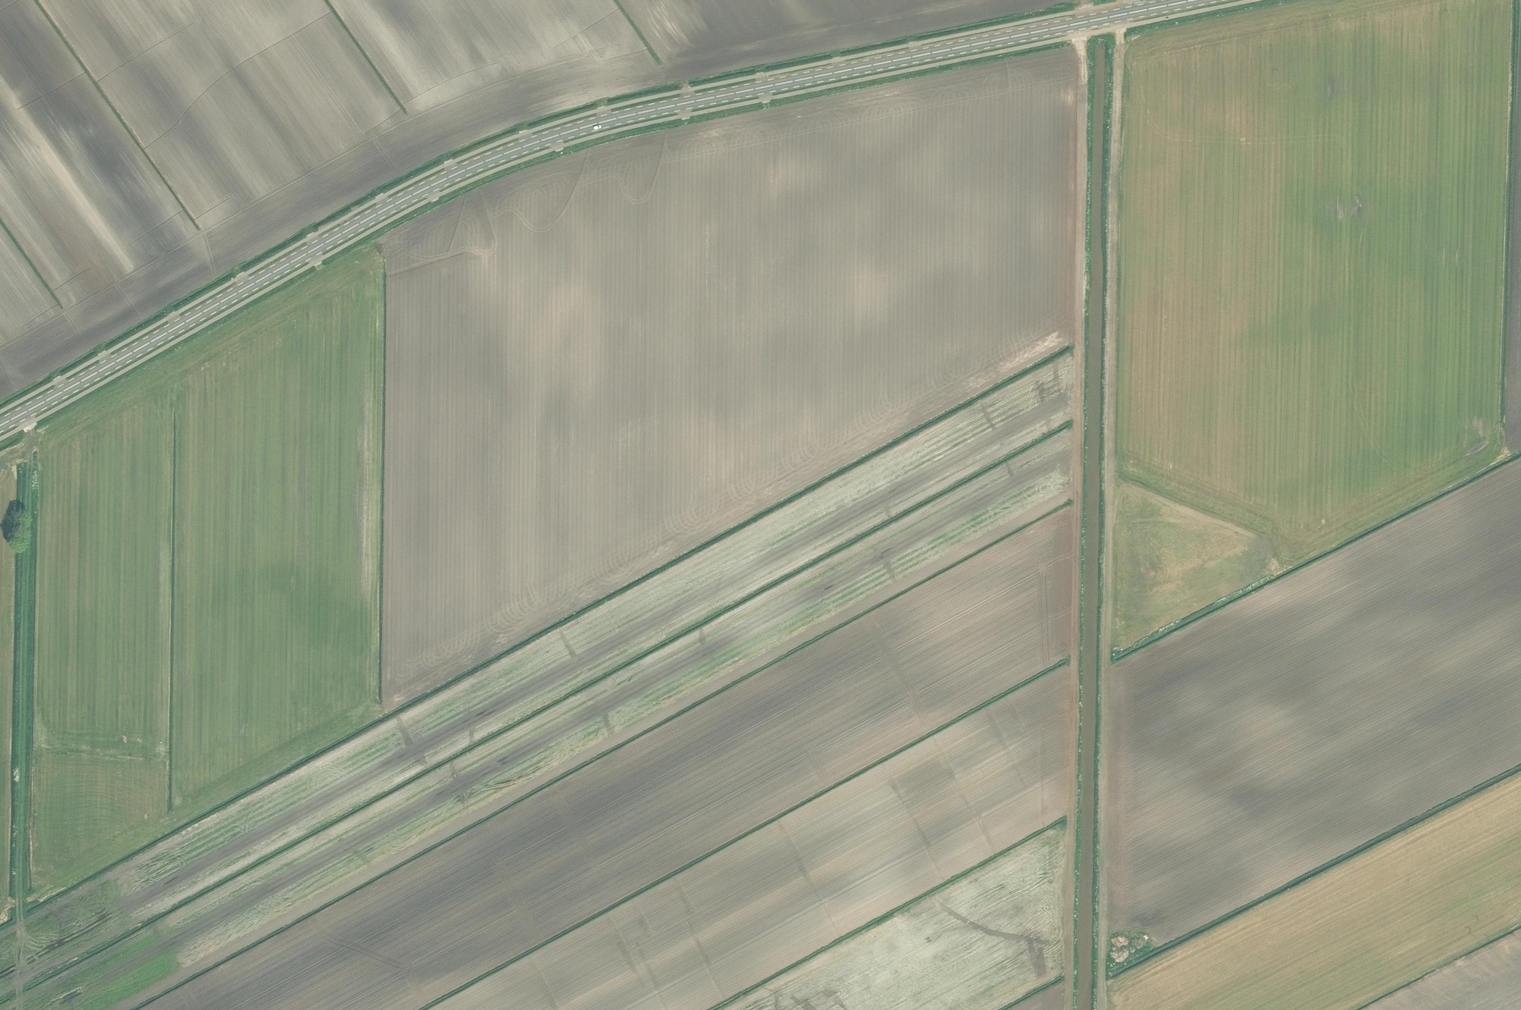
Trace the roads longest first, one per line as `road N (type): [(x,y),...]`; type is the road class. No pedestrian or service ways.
road 1 (primary): [(0,425),(390,207),(536,143),(685,103),(1196,0)]

